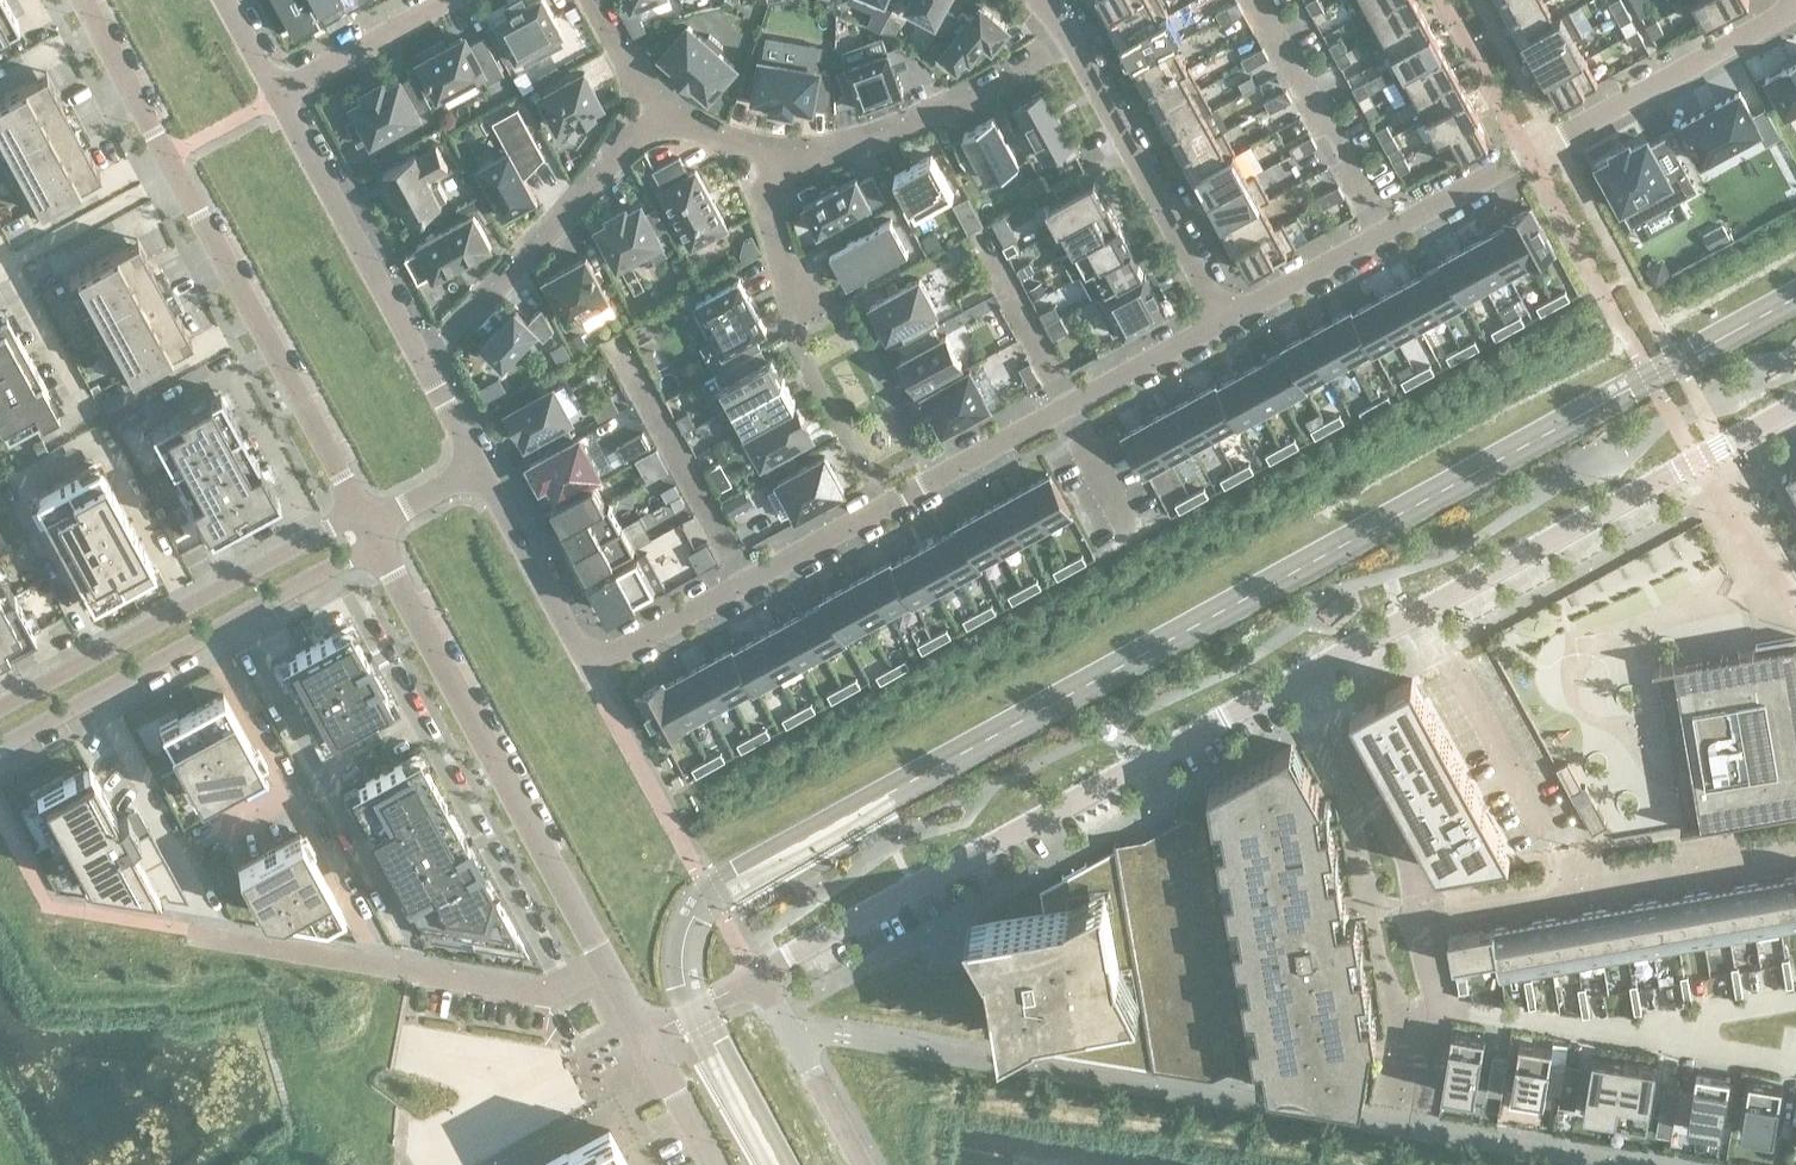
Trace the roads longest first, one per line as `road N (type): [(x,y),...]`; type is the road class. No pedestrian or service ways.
road 1 (residential): [(1222,323),(588,667),(474,465)]
road 2 (residential): [(1795,7),(1222,323)]
road 3 (residential): [(757,976),(1309,671)]
road 4 (residential): [(1309,671),(1795,404)]
road 5 (residential): [(603,962),(363,525)]
road 6 (residential): [(1309,671),(1408,851),(1439,1007),(1425,1110)]
road 7 (residential): [(170,928),(545,995),(603,962)]
road 8 (residential): [(0,748),(344,559),(363,525)]
road 9 (residential): [(363,525),(330,529),(0,709)]
road 10 (residential): [(363,525),(174,170)]
road 11 (residential): [(654,105),(576,212),(421,365)]
road 12 (residential): [(1071,38),(896,127),(765,160)]
road 13 (residential): [(1222,323),(1071,38)]
road 14 (residential): [(421,365),(273,95)]
road 15 (residential): [(757,976),(863,1164)]
road 16 (residential): [(0,266),(174,170)]
road 17 (residential): [(446,0),(273,95)]
road 18 (residential): [(174,170),(79,0)]
road 19 (residential): [(765,160),(767,212),(807,310)]
road 20 (residential): [(713,1164),(645,1039)]
road 21 (residential): [(645,1039),(757,976)]
road 22 (residential): [(474,465),(363,525)]
road 23 (residential): [(765,160),(654,105)]

